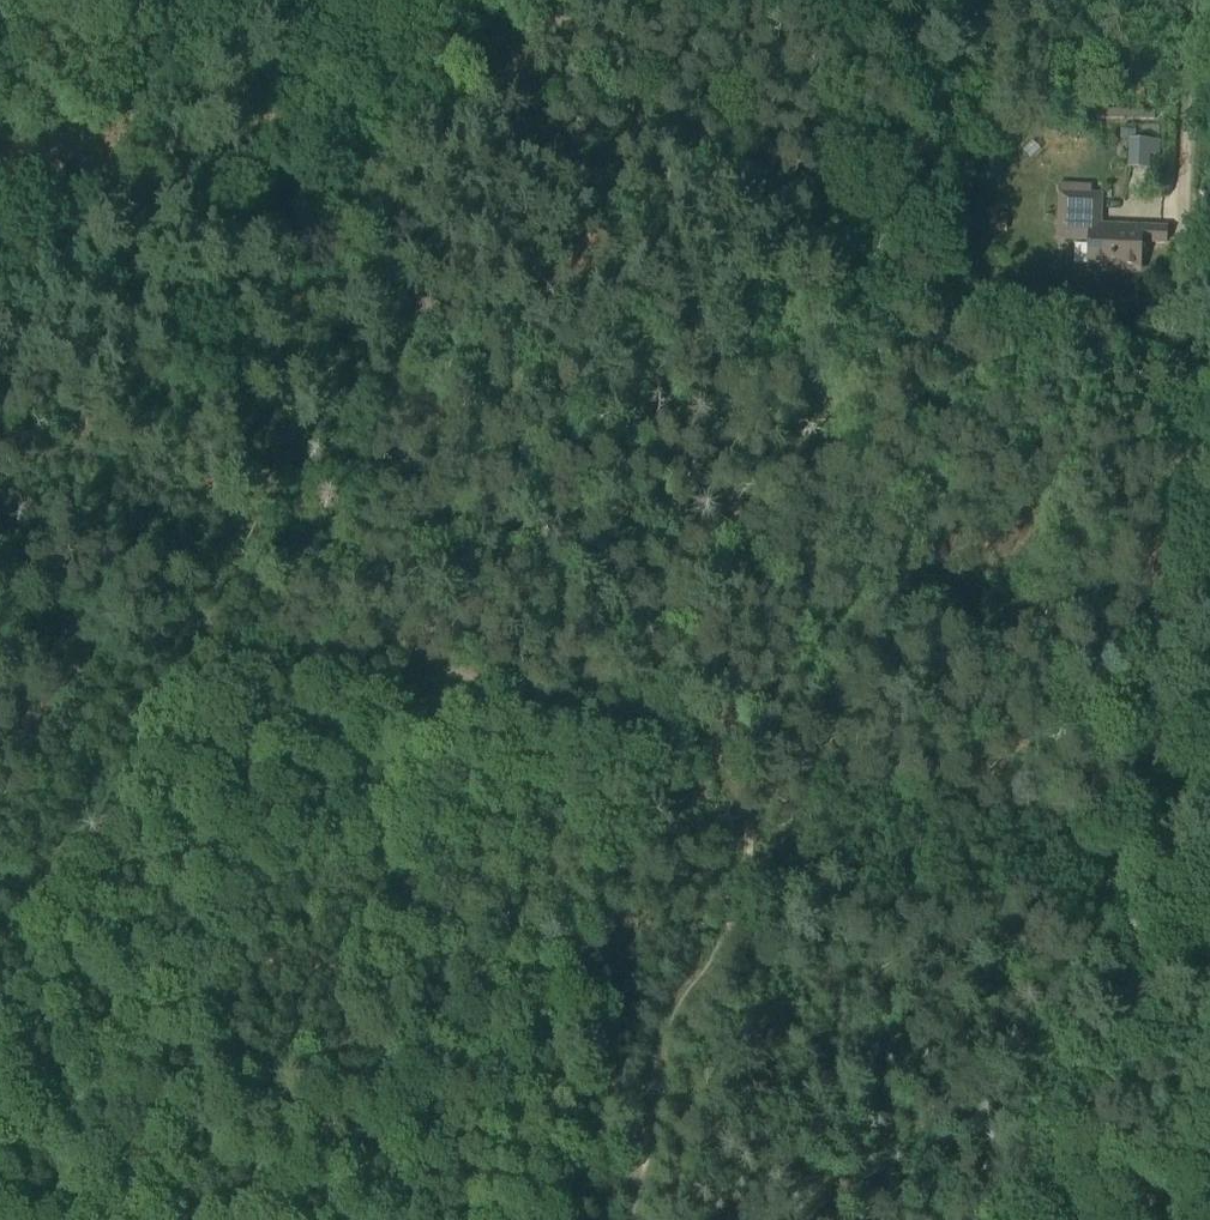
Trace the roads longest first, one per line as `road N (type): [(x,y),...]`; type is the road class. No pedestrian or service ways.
road 1 (track): [(1182,299),(1201,0)]

